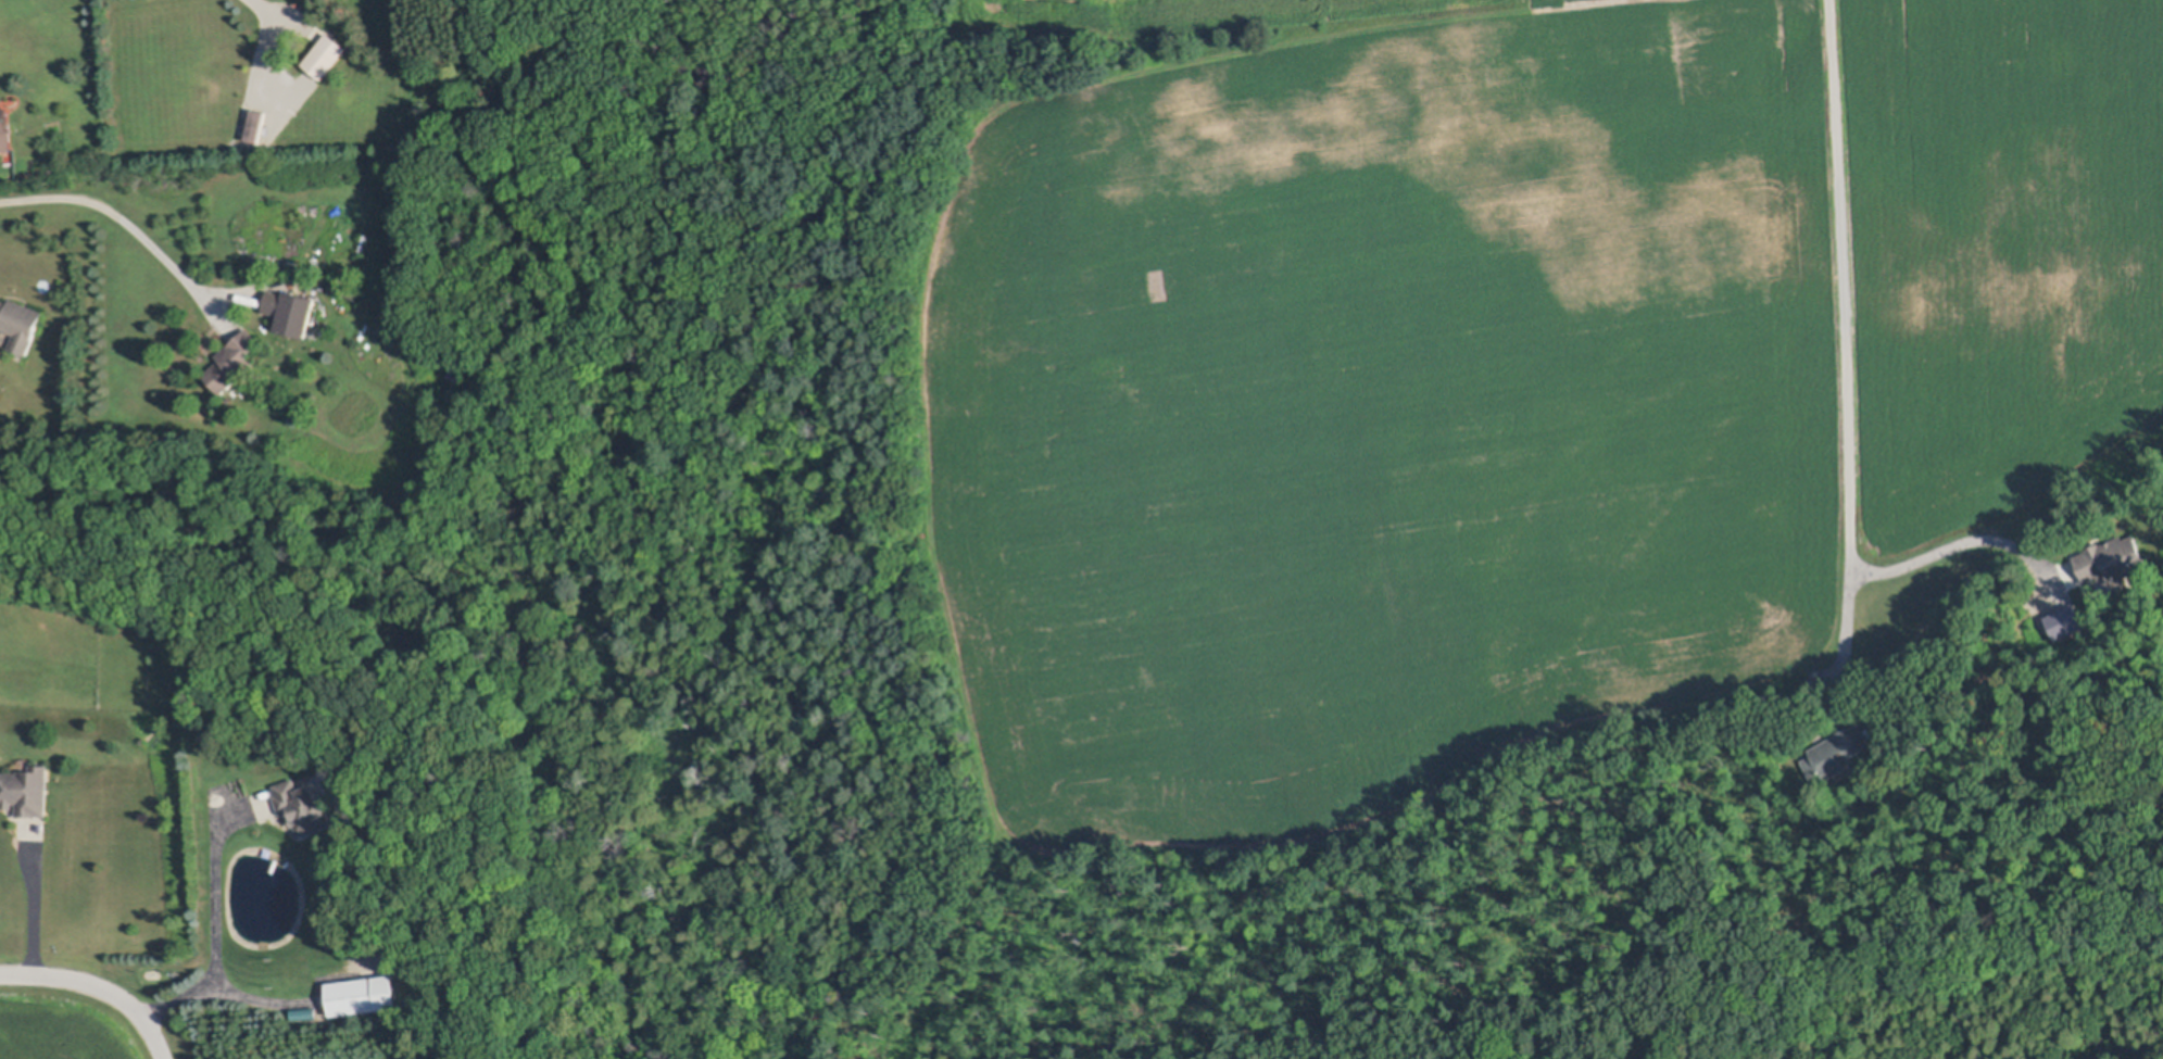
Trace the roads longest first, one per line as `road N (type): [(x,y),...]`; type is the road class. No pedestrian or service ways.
road 1 (residential): [(164,1058),(154,1028),(110,985),(0,973)]

